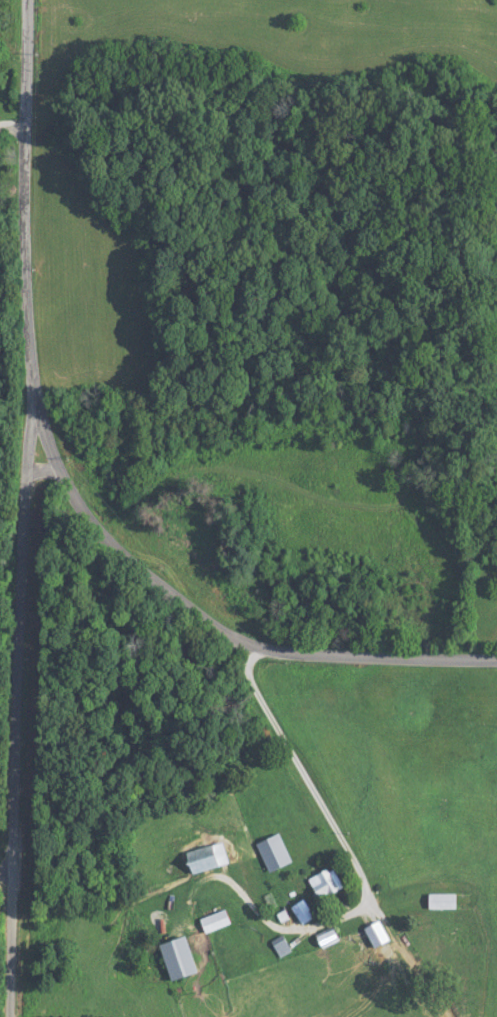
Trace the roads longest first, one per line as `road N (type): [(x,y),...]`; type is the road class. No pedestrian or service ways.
road 1 (residential): [(6,1016),(29,437),(30,0)]
road 2 (residential): [(496,663),(253,648),(132,562),(92,524),(29,437)]
road 3 (residential): [(413,1008),(382,964),(328,806),(268,724),(253,648)]

